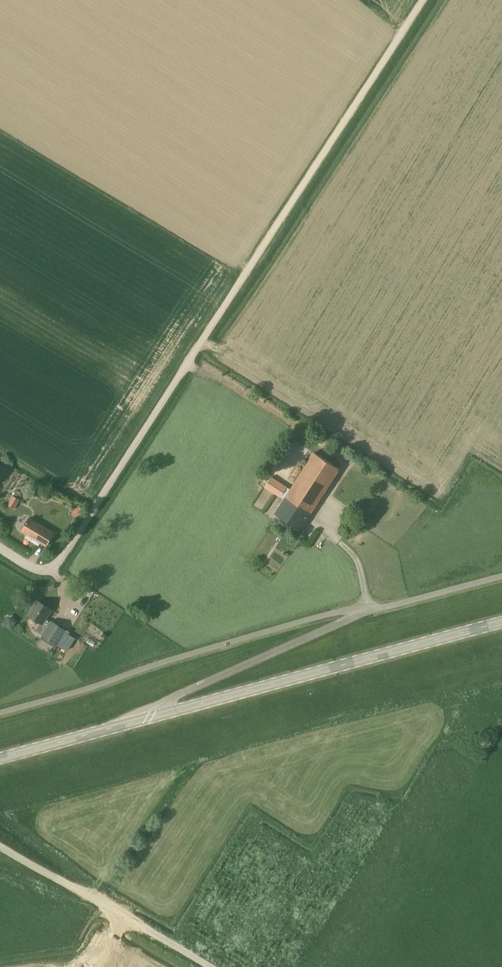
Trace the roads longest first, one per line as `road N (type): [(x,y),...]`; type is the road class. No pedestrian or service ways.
road 1 (unclassified): [(0,545),(39,569),(60,564),(424,0)]
road 2 (tertiary): [(148,718),(501,623)]
road 3 (unclassified): [(210,966),(0,847)]
road 4 (unclassified): [(361,609),(148,718)]
road 5 (tertiary): [(0,759),(148,718)]
road 6 (unclassified): [(361,609),(501,576)]

